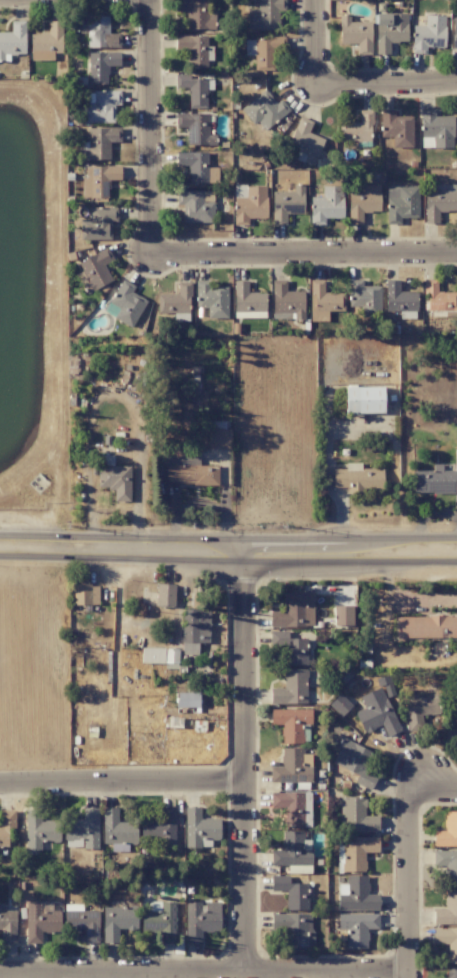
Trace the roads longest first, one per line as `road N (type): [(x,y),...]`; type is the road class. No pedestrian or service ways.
road 1 (tertiary): [(0,555),(456,561)]
road 2 (tertiary): [(456,538),(0,536)]
road 3 (residential): [(240,540),(241,972)]
road 4 (residential): [(409,971),(0,974)]
road 5 (residential): [(157,258),(456,257)]
road 6 (residential): [(157,258),(149,0)]
road 7 (residential): [(244,785),(0,786)]
road 8 (residential): [(413,794),(409,977)]
road 9 (residential): [(456,80),(319,84)]

